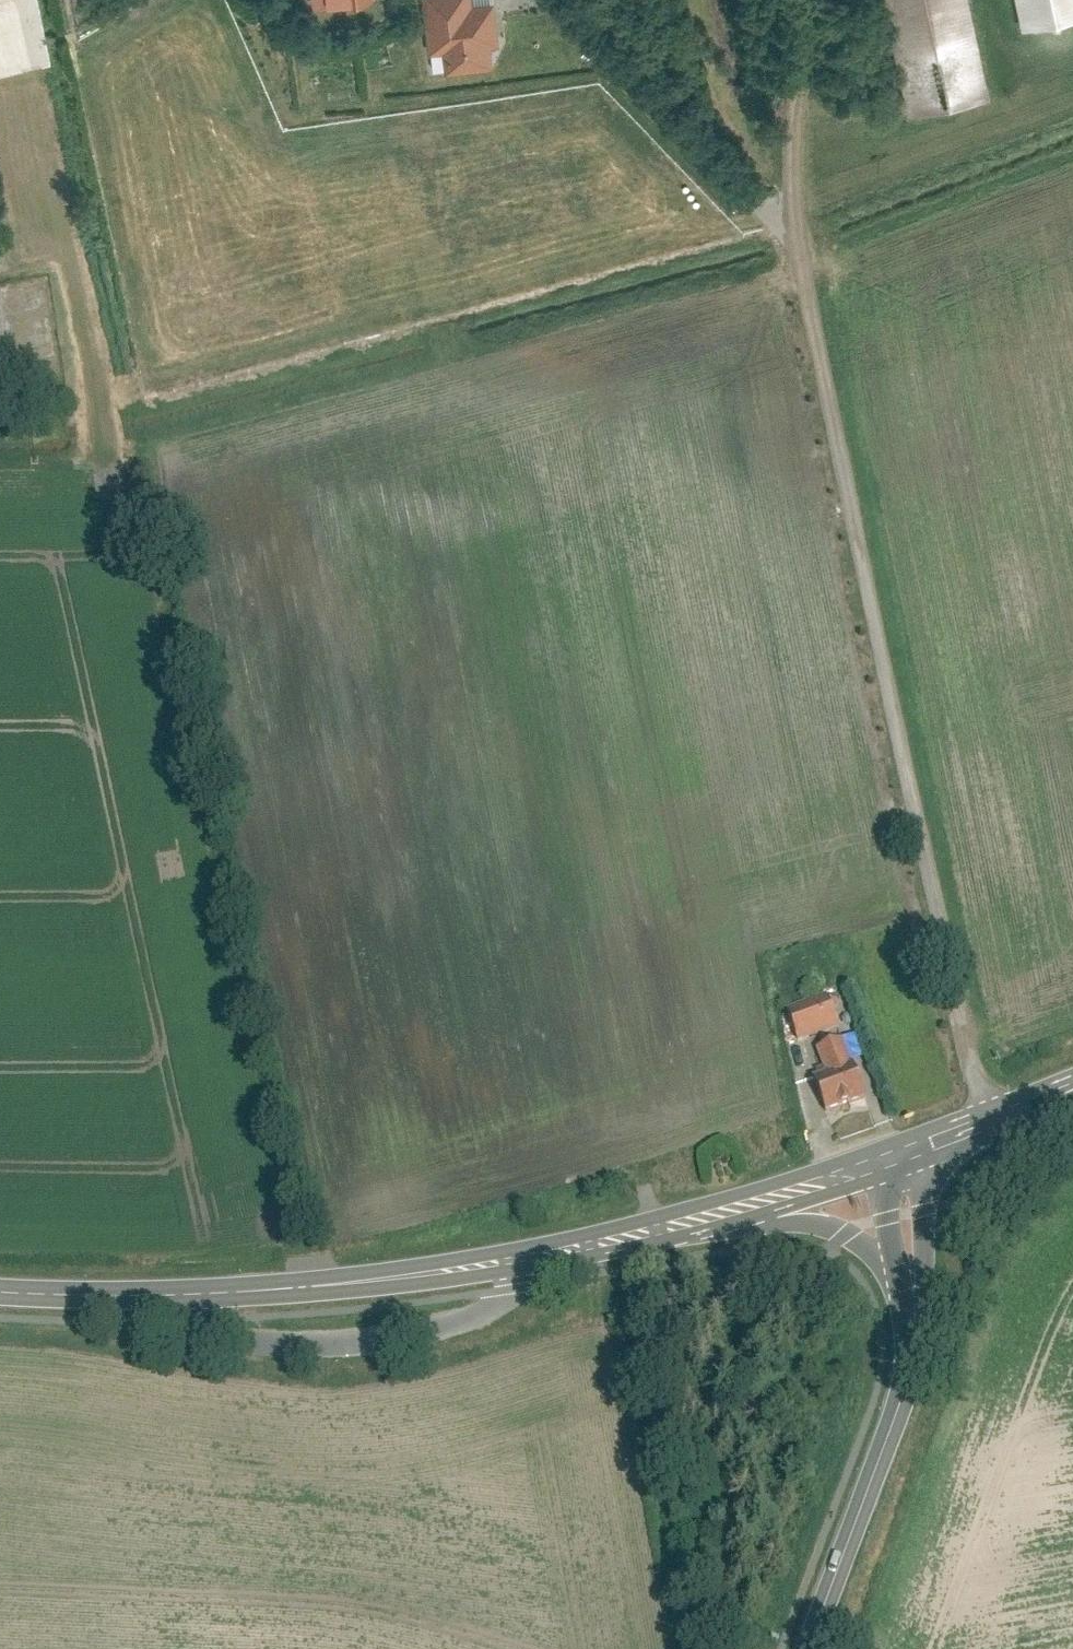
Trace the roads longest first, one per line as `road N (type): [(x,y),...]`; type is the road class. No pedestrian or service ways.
road 1 (unclassified): [(818,0),(793,154),(794,233),(978,1086),(994,1122)]
road 2 (secondary): [(0,1298),(323,1292),(531,1262),(711,1219)]
road 3 (secondary): [(810,1648),(887,1442),(916,1322)]
road 4 (secondary): [(711,1219),(820,1230),(841,1239),(883,1271),(916,1322)]
road 5 (secondary): [(711,1219),(892,1161)]
road 6 (secondary): [(916,1322),(892,1161)]

